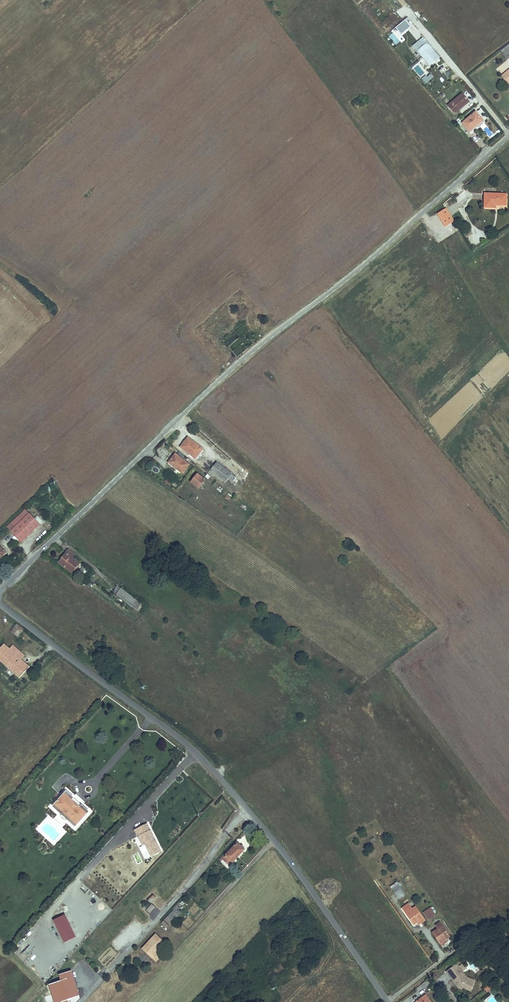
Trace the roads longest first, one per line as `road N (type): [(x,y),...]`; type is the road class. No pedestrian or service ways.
road 1 (unclassified): [(0,590),(250,352),(508,136)]
road 2 (unclassified): [(0,604),(198,754),(292,863),(389,1001)]

